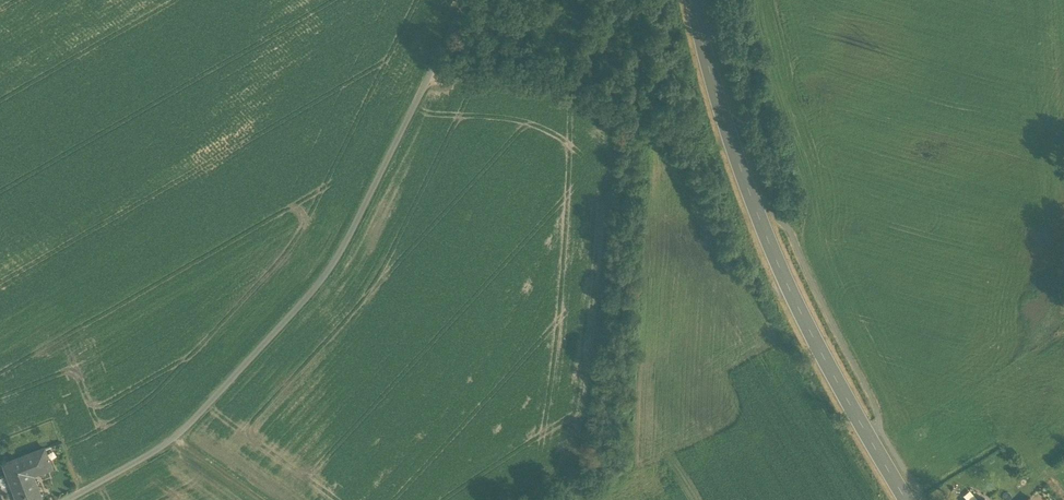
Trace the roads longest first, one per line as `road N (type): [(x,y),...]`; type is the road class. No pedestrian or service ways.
road 1 (unclassified): [(466,0),(320,280),(181,430),(64,499)]
road 2 (primary): [(911,499),(786,271),(695,0)]

